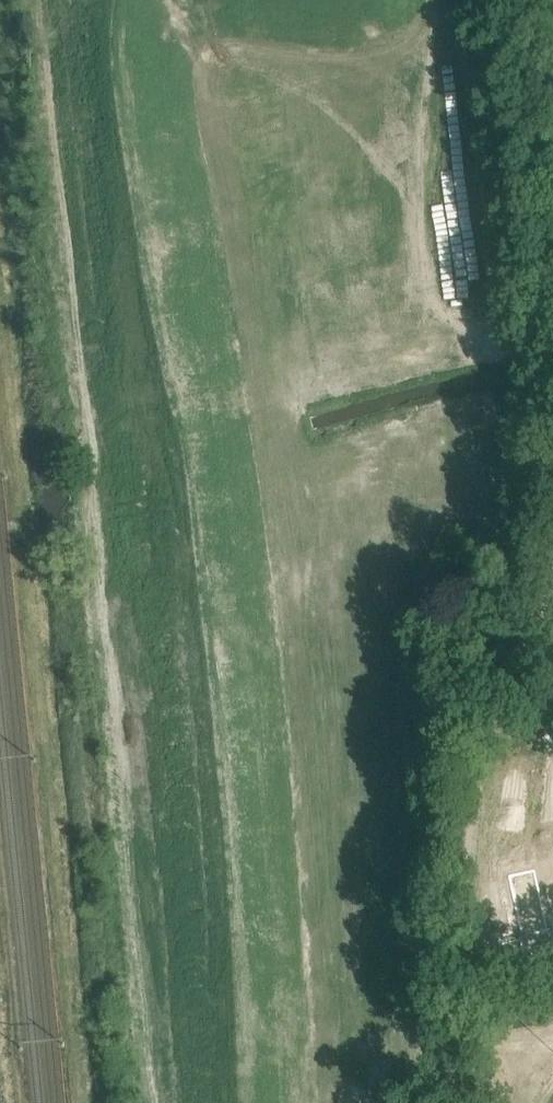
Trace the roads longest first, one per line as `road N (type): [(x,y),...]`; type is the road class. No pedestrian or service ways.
road 1 (track): [(452,1102),(462,792),(552,565)]
road 2 (track): [(552,359),(514,0)]
road 3 (residential): [(510,809),(552,672)]

